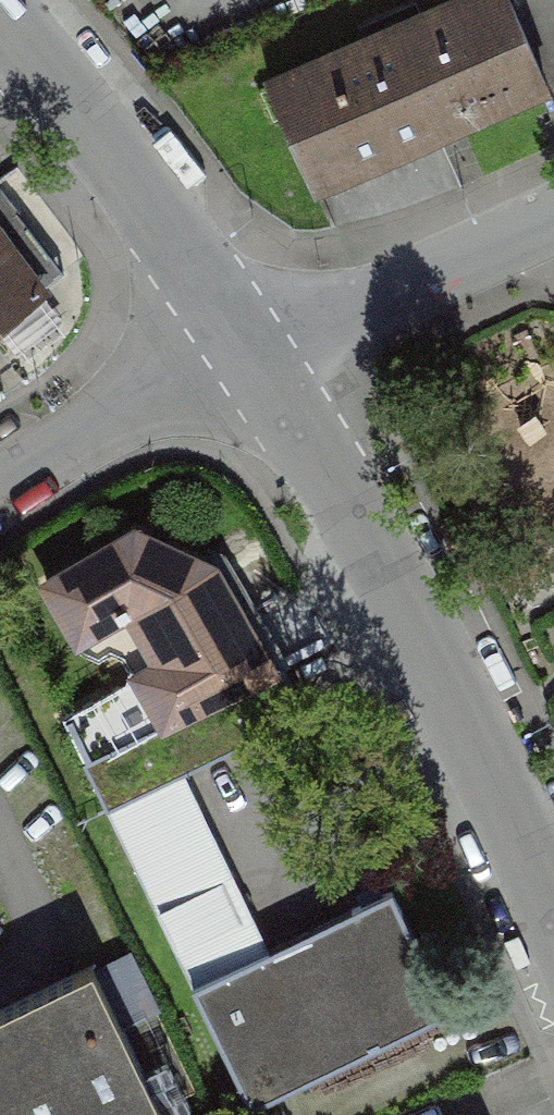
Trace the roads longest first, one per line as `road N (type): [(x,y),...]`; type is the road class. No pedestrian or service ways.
road 1 (residential): [(240,337),(436,652),(553,894)]
road 2 (residential): [(0,17),(85,118),(240,337)]
road 3 (residential): [(240,337),(553,208)]
road 4 (residential): [(240,337),(0,485)]

